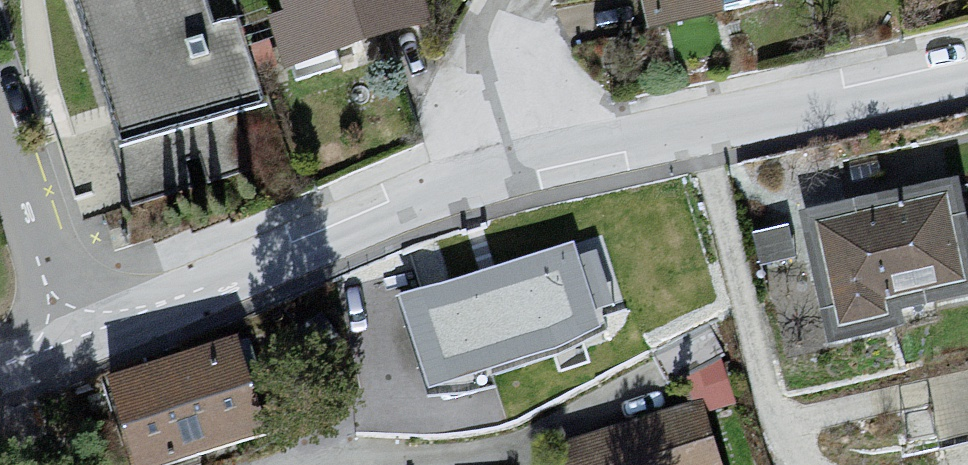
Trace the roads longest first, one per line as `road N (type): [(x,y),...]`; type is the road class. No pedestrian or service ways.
road 1 (residential): [(68,342),(477,178),(967,72)]
road 2 (residential): [(68,342),(0,126)]

